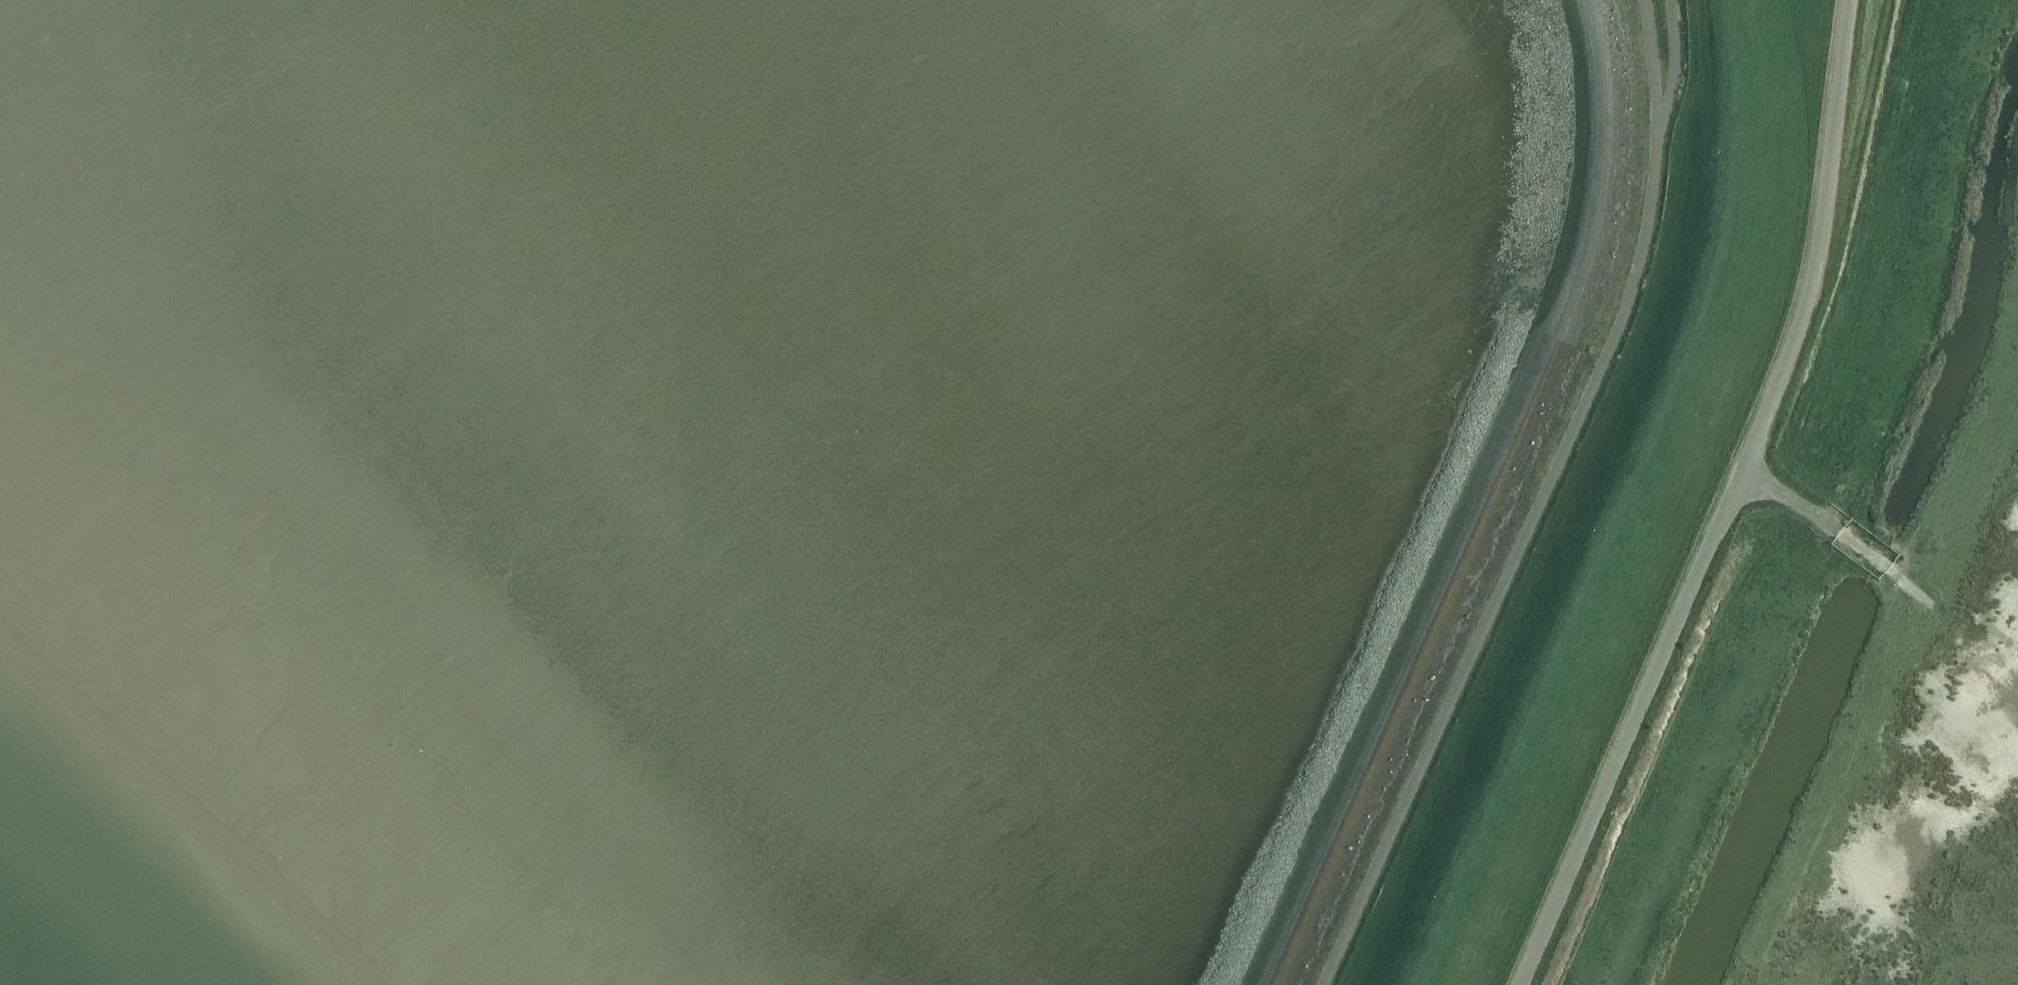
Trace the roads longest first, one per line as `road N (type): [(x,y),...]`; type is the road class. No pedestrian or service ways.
road 1 (unclassified): [(1521,984),(1741,476),(1816,241),(1846,0)]

